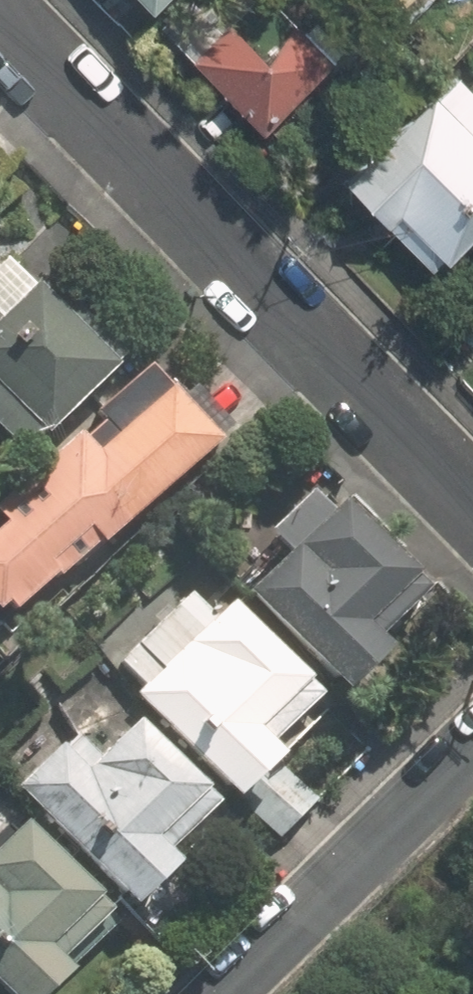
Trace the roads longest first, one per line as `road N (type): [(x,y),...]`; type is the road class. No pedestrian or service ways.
road 1 (residential): [(0,13),(472,516)]
road 2 (residential): [(472,758),(231,993)]

